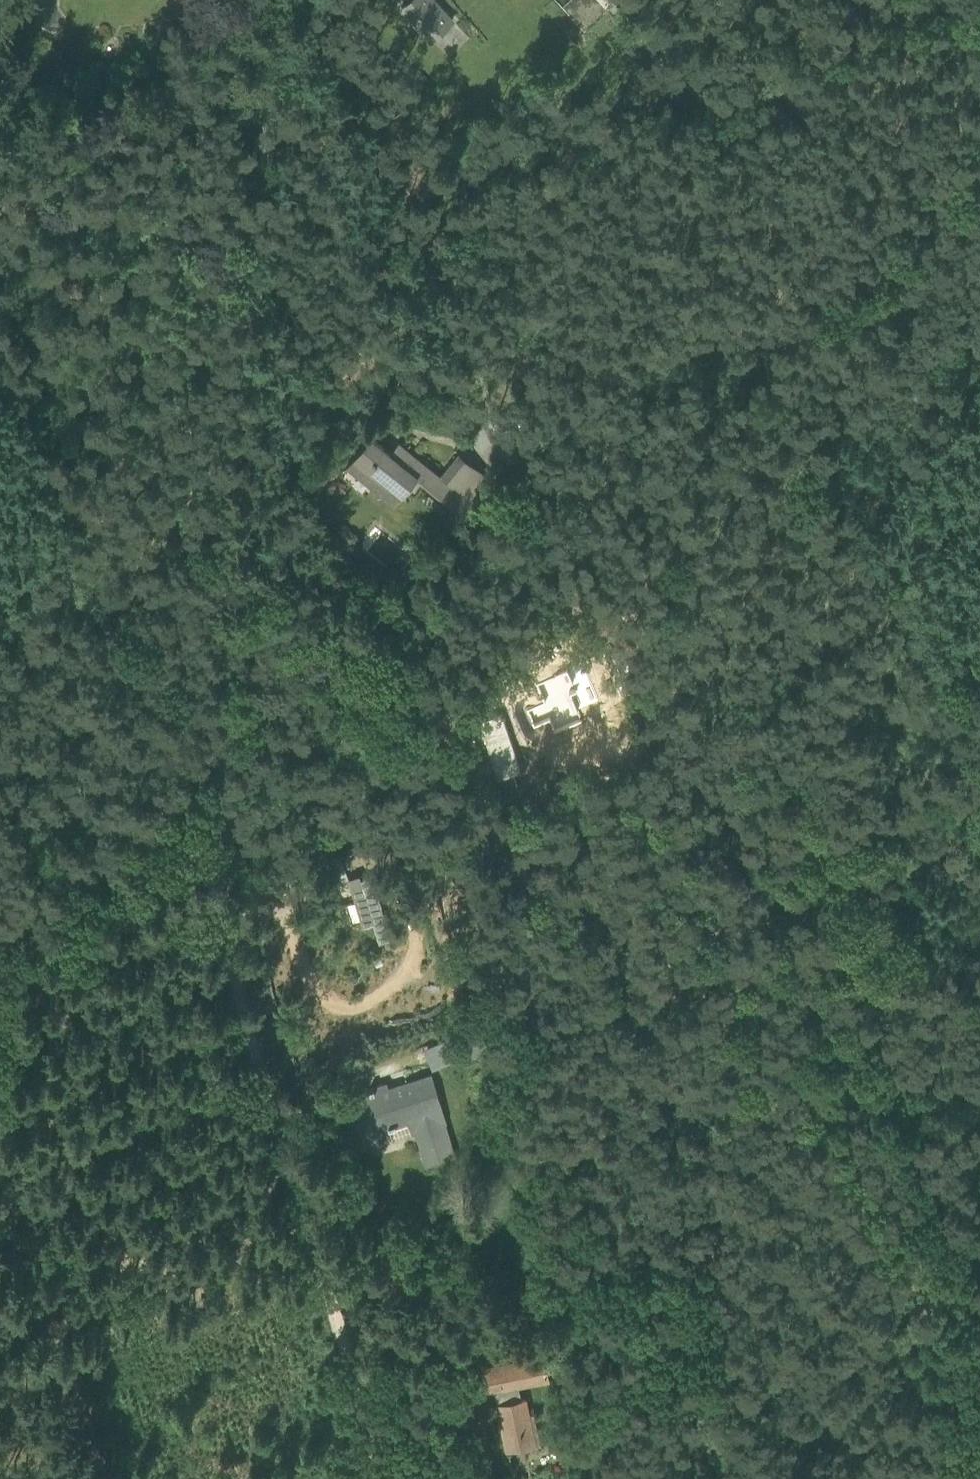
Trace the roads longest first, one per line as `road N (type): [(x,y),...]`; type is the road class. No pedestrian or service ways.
road 1 (unclassified): [(0,944),(152,808),(211,749),(219,728),(220,540),(280,0)]
road 2 (track): [(979,173),(631,570),(458,712),(375,736),(211,749)]
road 3 (track): [(381,1478),(242,981),(223,769),(211,749)]

